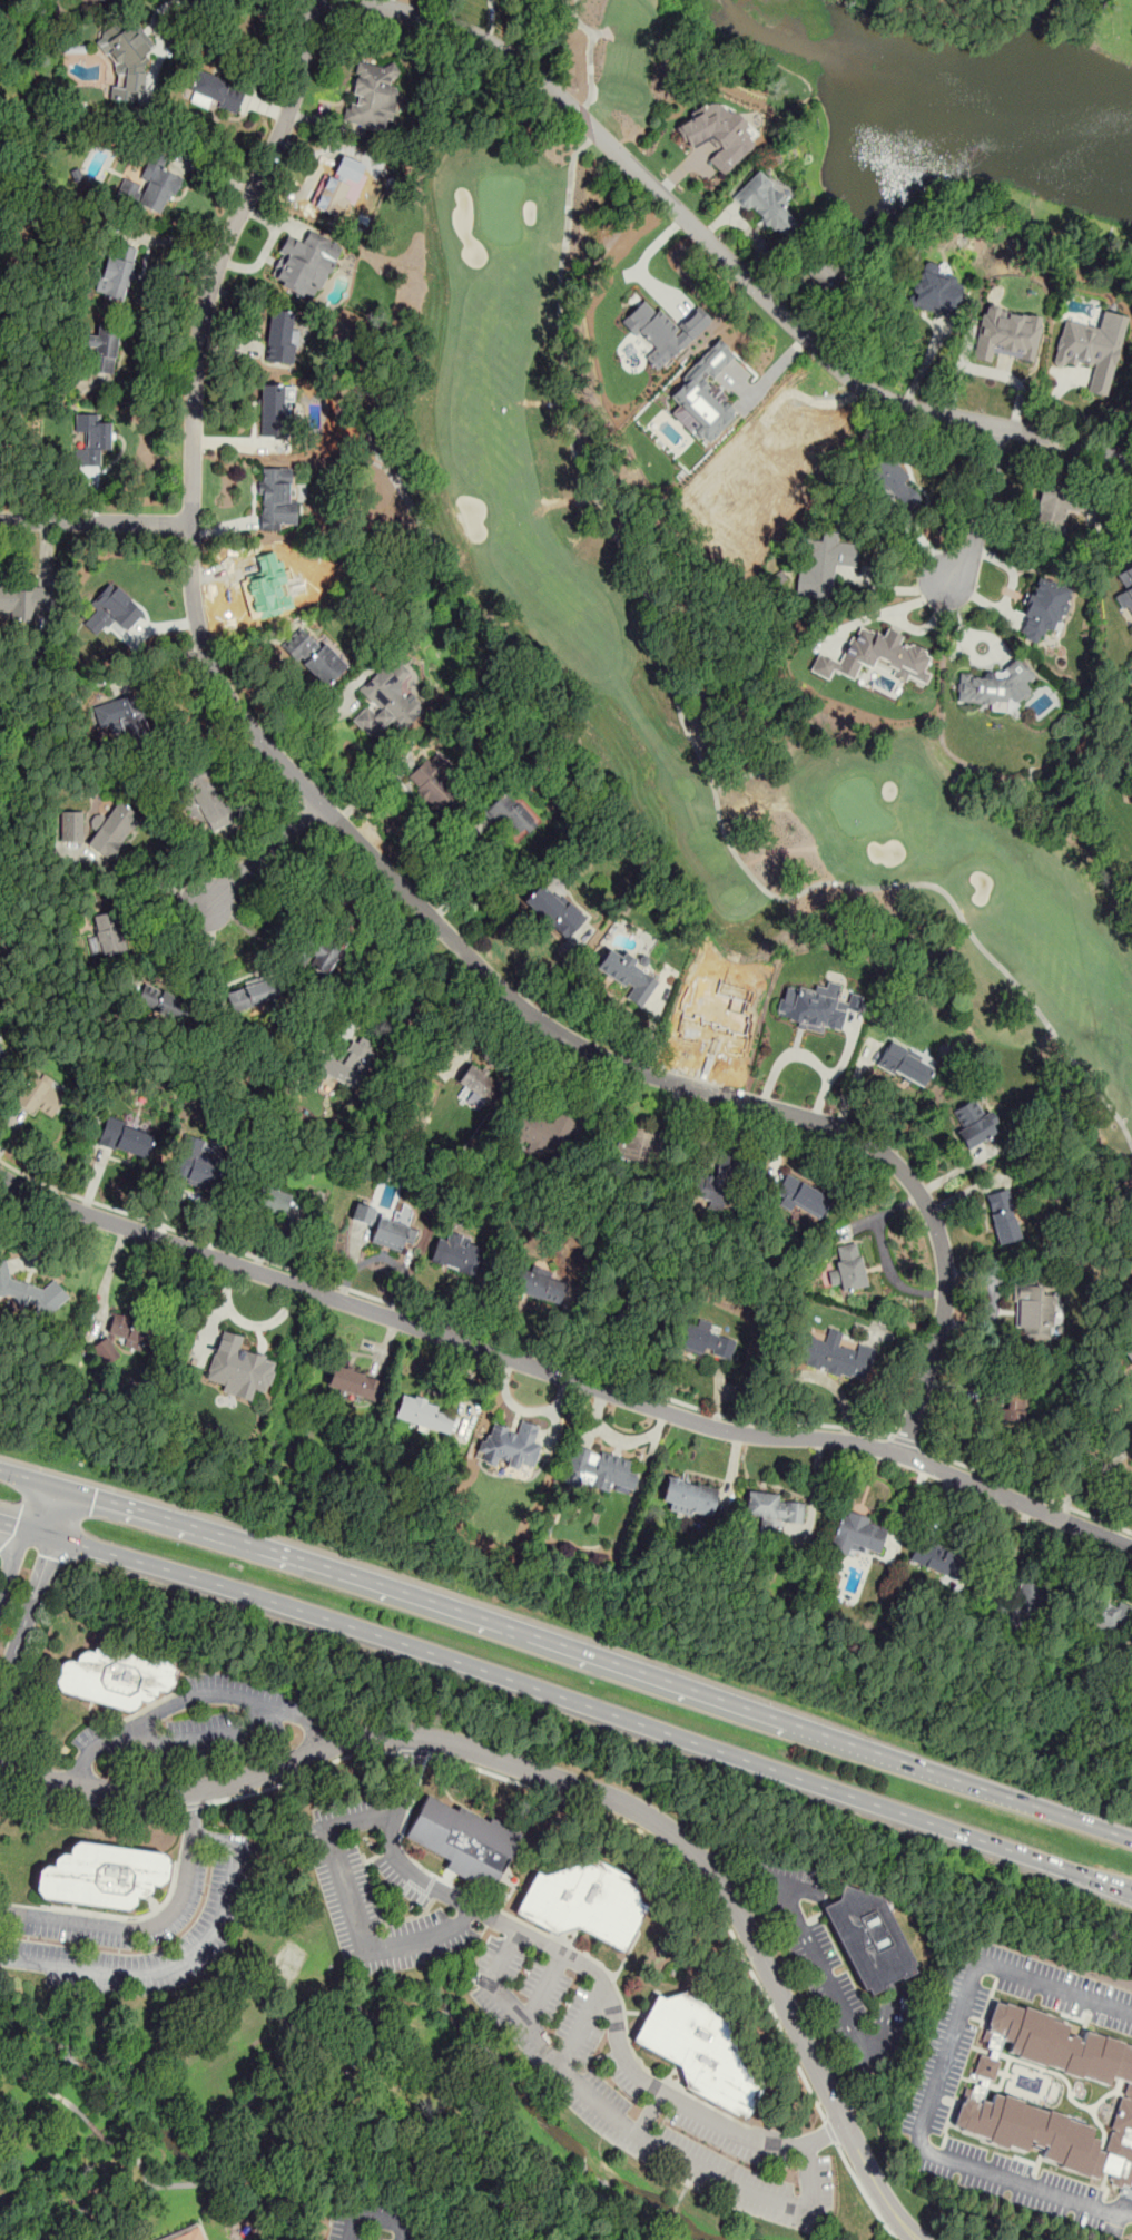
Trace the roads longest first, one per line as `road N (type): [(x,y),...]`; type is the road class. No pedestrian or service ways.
road 1 (residential): [(902,1455),(948,1279),(932,1214),(896,1162),(838,1126),(630,1068),(539,1020),(275,755),(240,716),(209,659),(191,577),(198,344),(232,229),(293,102),(311,0)]
road 2 (residential): [(1131,1548),(902,1455),(716,1429),(39,1197),(0,1175)]
road 3 (trunk): [(0,1522),(514,1680),(1131,1893)]
road 4 (trunk): [(1131,1840),(368,1582),(0,1475)]
road 5 (residential): [(916,2239),(845,2129),(725,1889),(697,1855),(641,1811),(454,1743),(396,1734),(348,1742),(236,1782),(155,1794),(107,1792),(0,1762)]
road 6 (residential): [(1131,463),(897,403),(831,369),(526,67),(429,16),(337,0)]
road 7 (residential): [(191,524),(0,521)]
road 8 (tertiary): [(0,1647),(53,1489)]
road 9 (residential): [(1002,428),(973,548),(951,580)]
road 10 (residential): [(323,802),(208,903)]

